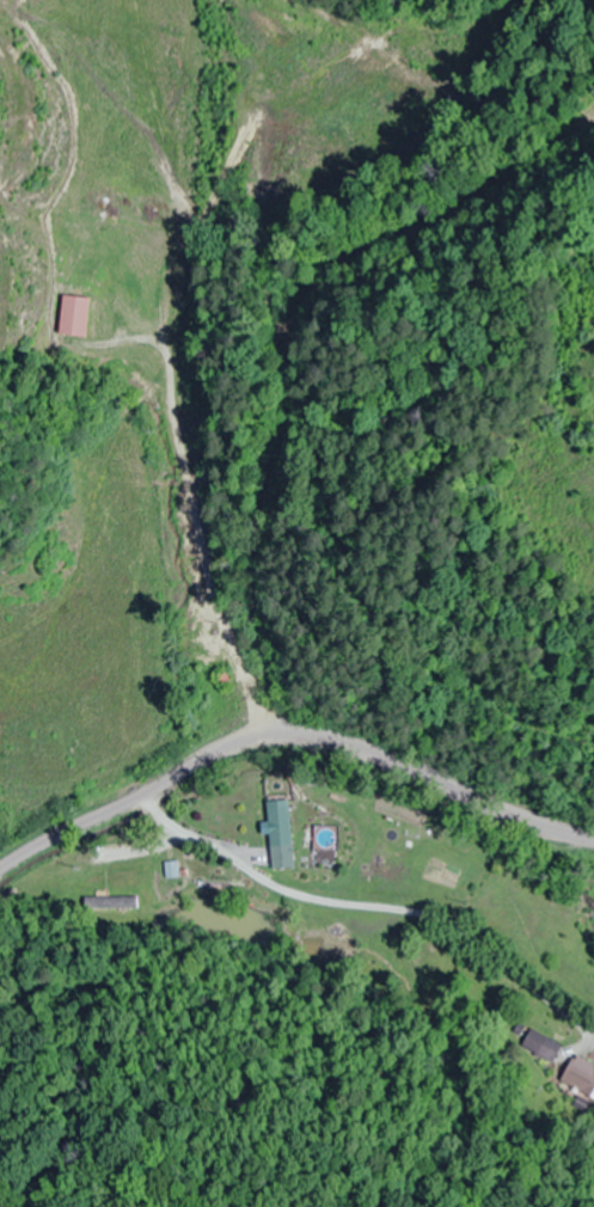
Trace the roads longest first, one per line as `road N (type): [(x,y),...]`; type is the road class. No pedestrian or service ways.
road 1 (residential): [(274,742),(223,555),(210,412),(235,302),(332,213),(593,33)]
road 2 (residential): [(178,201),(201,556),(237,596)]
road 3 (residential): [(593,841),(374,760),(274,742)]
road 4 (residential): [(0,872),(216,754),(274,742)]

